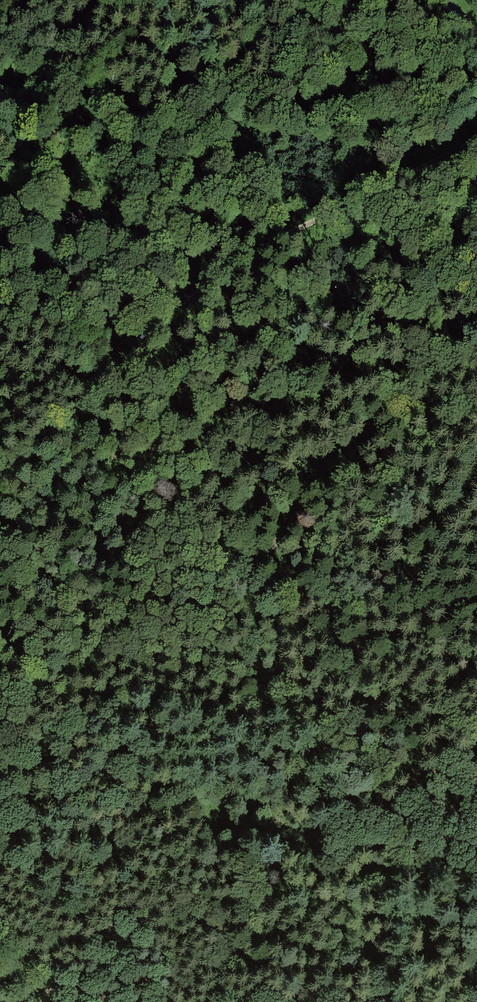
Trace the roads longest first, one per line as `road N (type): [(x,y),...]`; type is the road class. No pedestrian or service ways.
road 1 (track): [(476,418),(408,435),(330,497),(190,636),(37,809),(0,876)]
road 2 (track): [(476,141),(261,246),(204,285),(0,484)]
road 3 (track): [(476,753),(382,876)]

